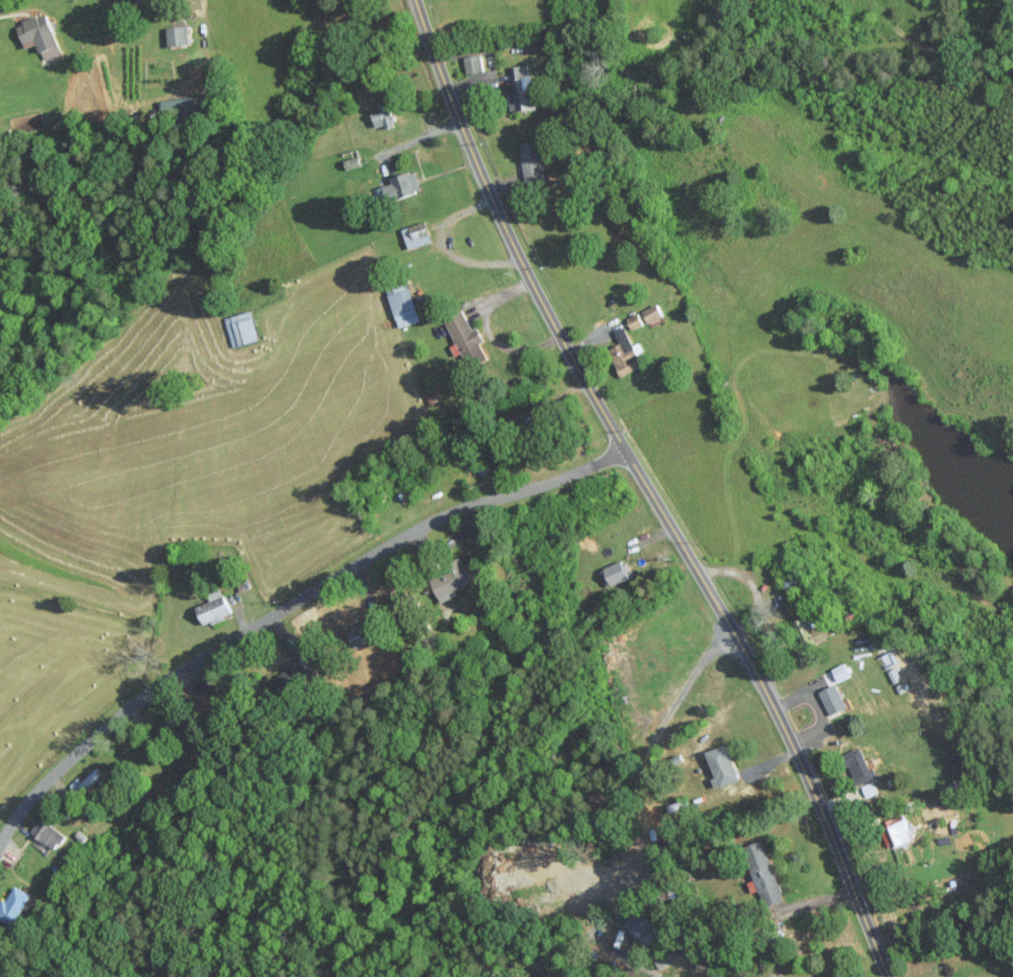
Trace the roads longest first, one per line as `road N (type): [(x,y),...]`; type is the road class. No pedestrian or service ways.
road 1 (residential): [(415,0),(515,253),(764,687),(889,976)]
road 2 (residential): [(0,843),(65,763),(163,684),(425,525),(626,452)]

